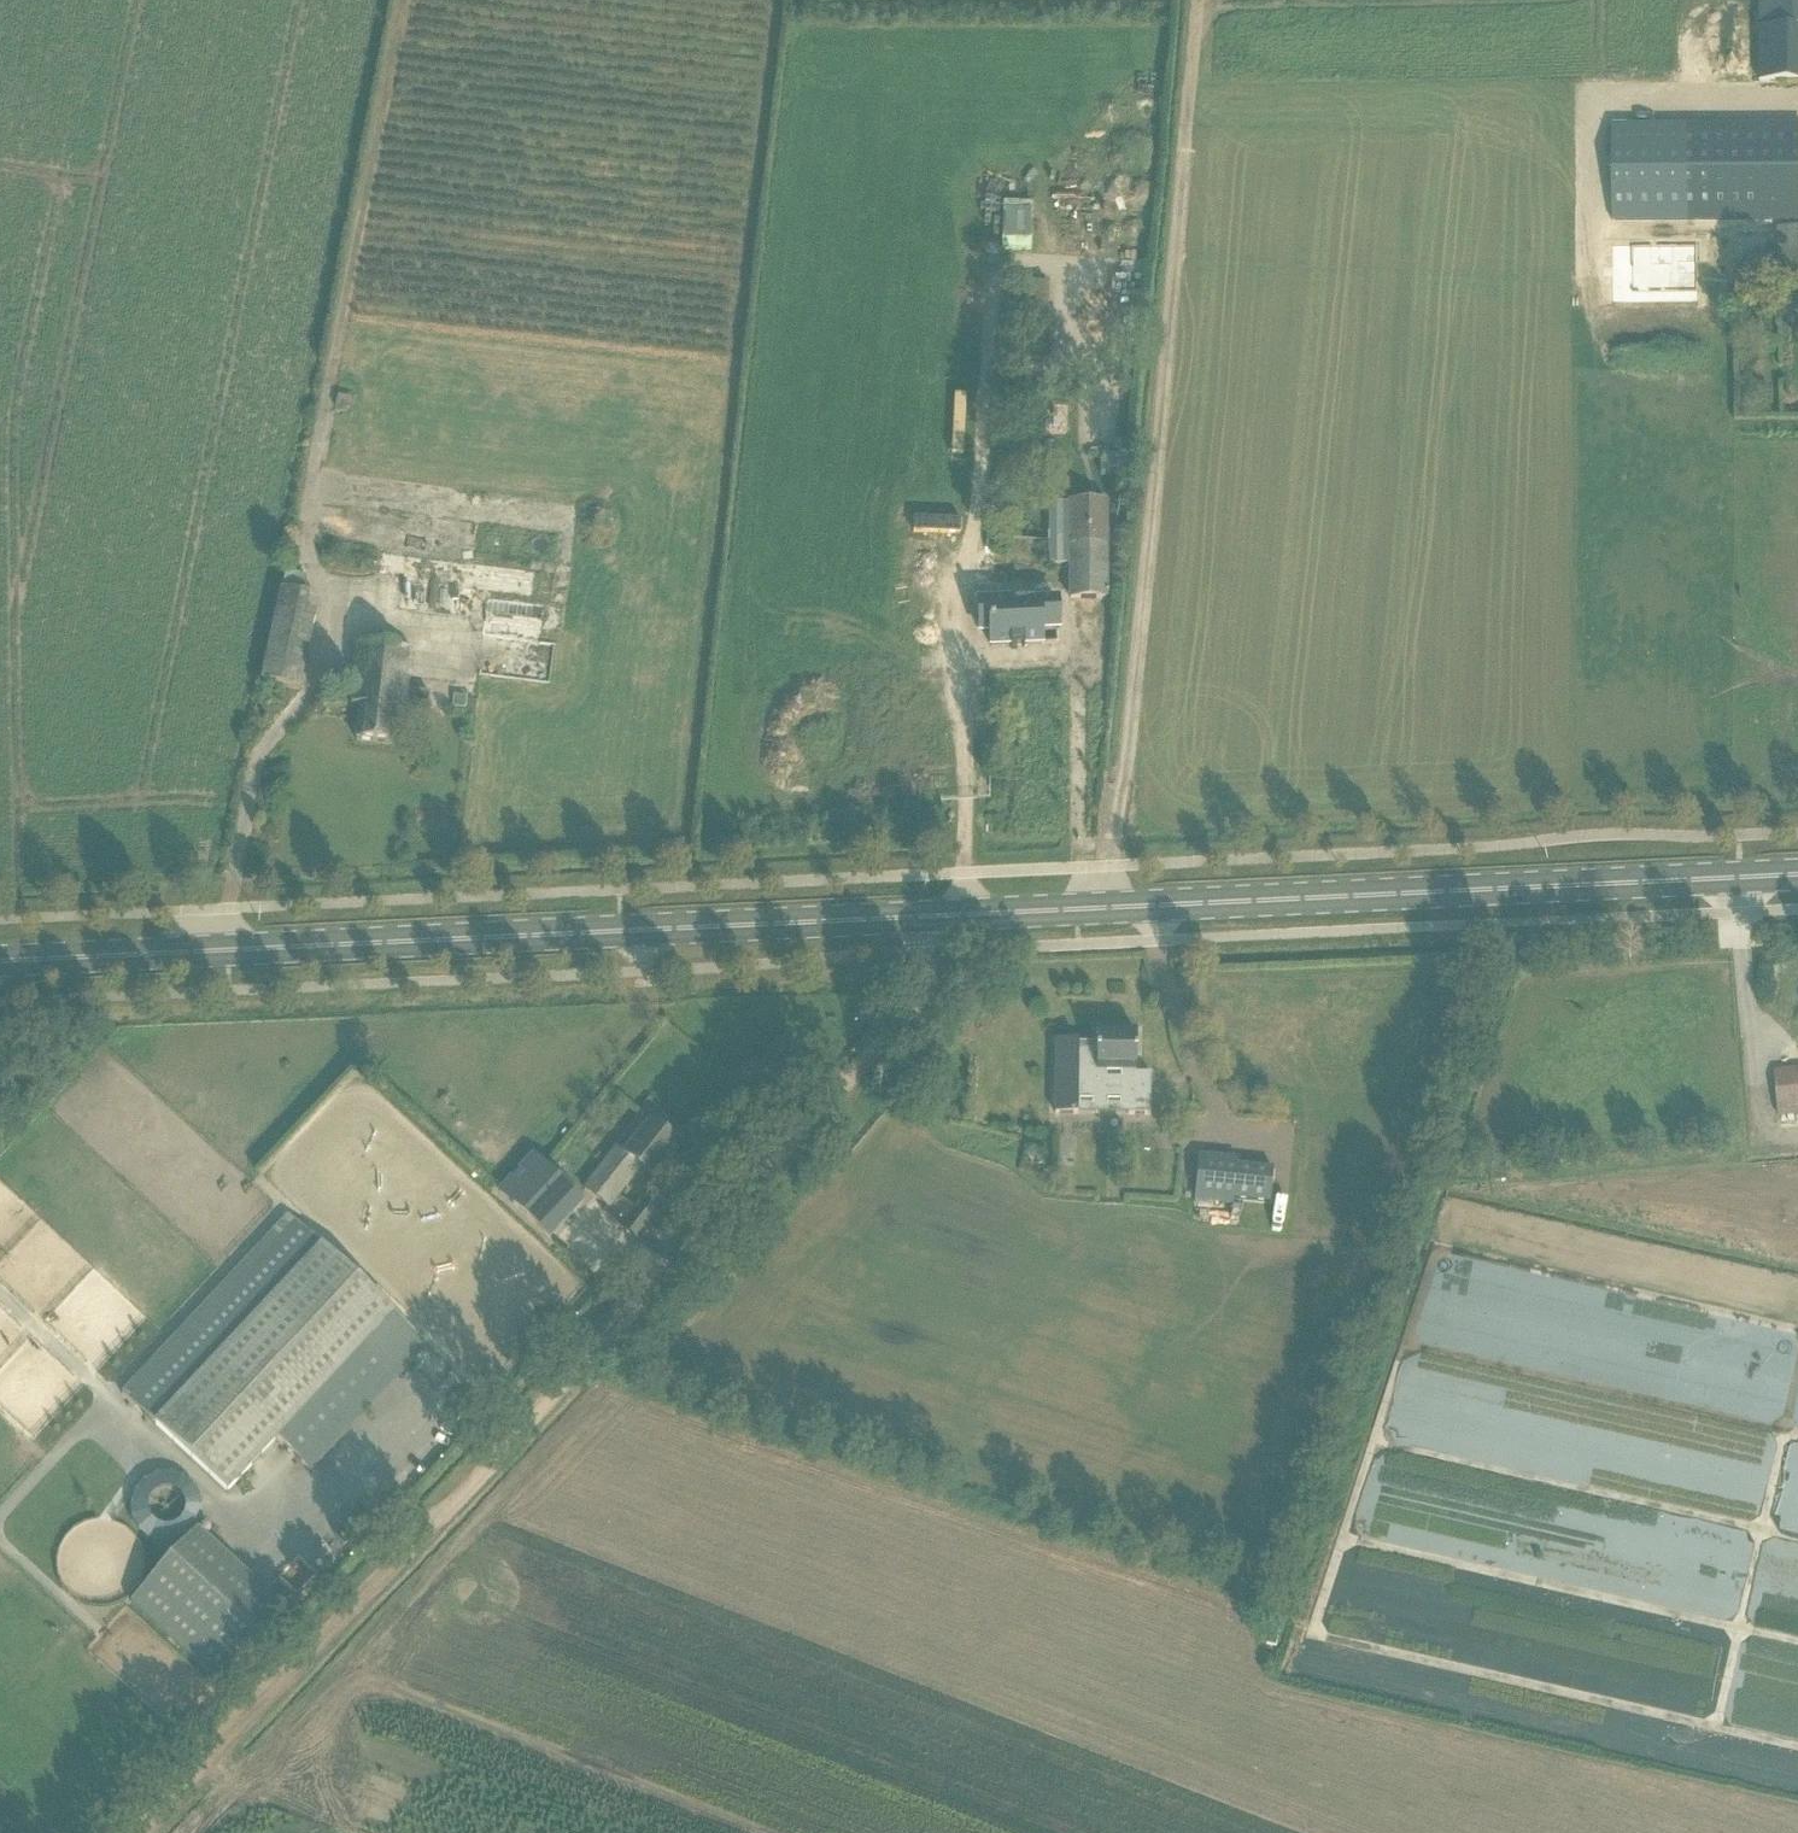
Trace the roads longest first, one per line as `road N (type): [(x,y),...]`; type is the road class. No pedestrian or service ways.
road 1 (primary): [(181,953),(1797,875)]
road 2 (track): [(939,953),(897,1032),(151,1832)]
road 3 (primary): [(181,953),(0,961)]

